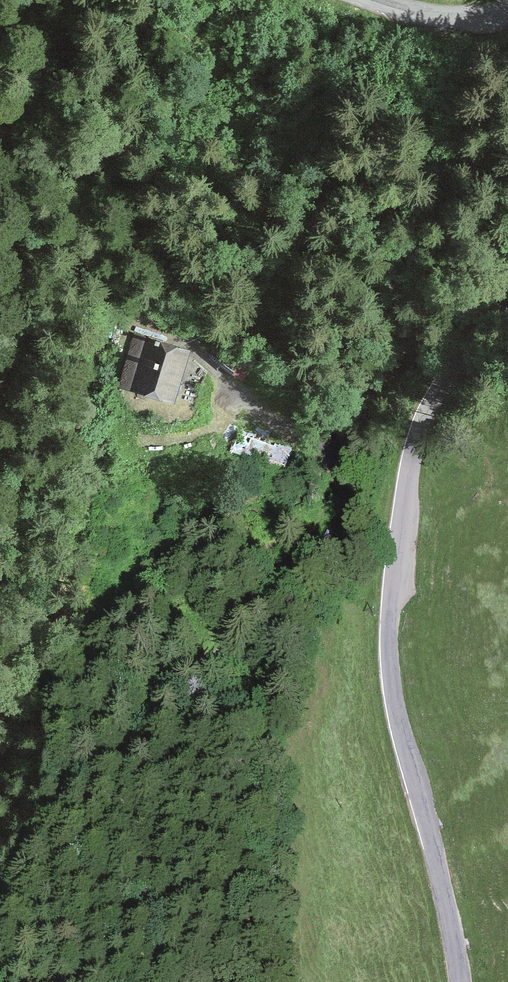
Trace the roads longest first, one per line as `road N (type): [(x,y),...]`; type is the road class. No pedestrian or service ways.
road 1 (track): [(0,903),(44,836),(304,557),(360,416),(389,368),(507,275)]
road 2 (unclassified): [(459,981),(390,681),(394,576),(421,420),(434,392),(507,306)]
road 3 (unclassified): [(507,14),(432,17),(377,0)]

